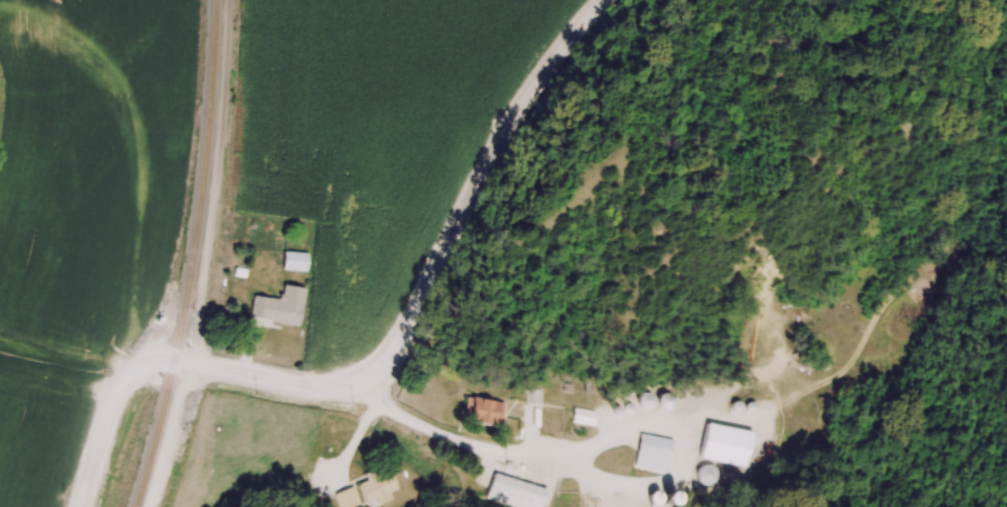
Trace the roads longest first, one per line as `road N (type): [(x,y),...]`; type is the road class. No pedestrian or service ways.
road 1 (tertiary): [(82,506),(114,395),(143,365),(172,359),(331,388),(365,379),(390,360),(512,131),(612,0)]
road 2 (residential): [(365,379),(393,410),(454,440),(580,464)]

